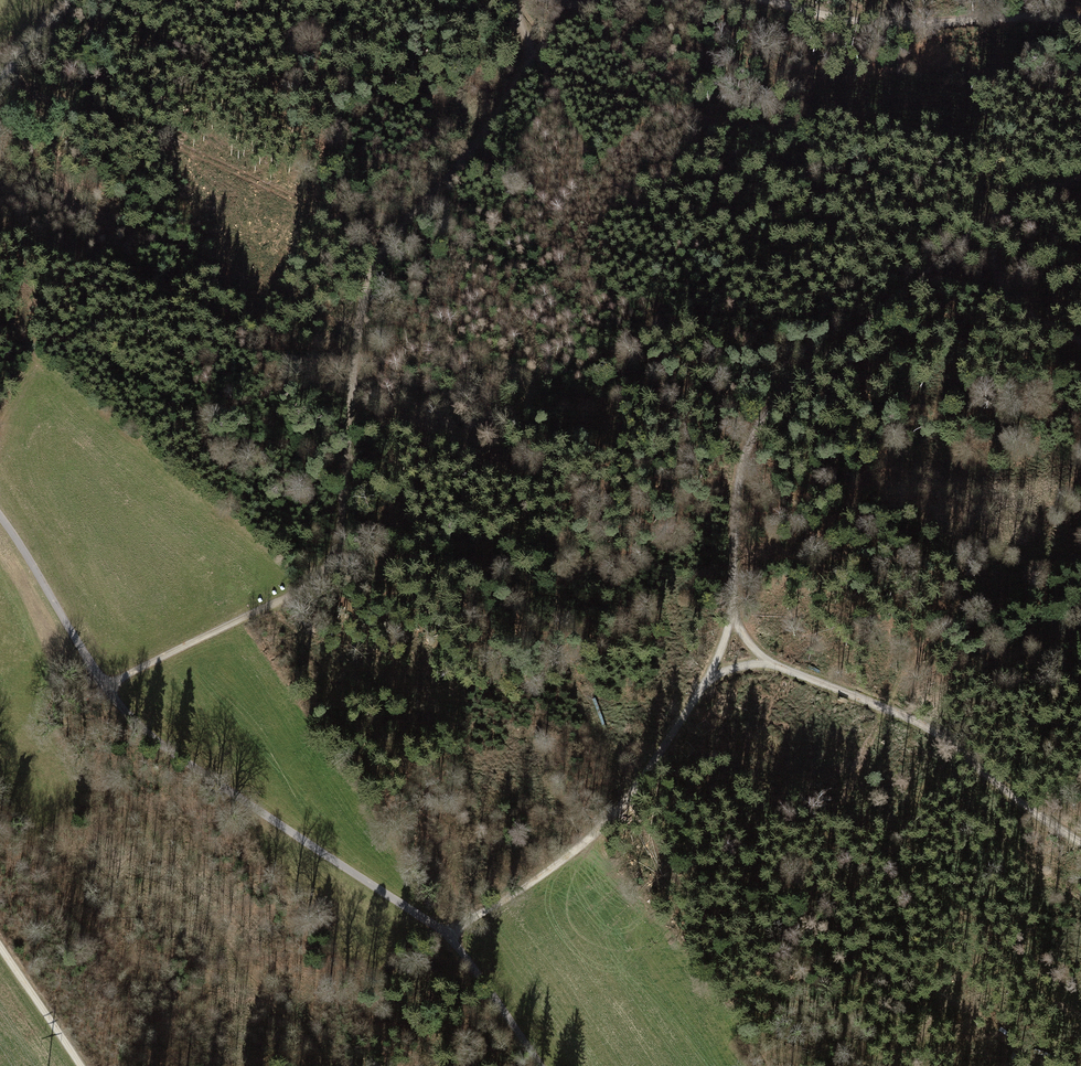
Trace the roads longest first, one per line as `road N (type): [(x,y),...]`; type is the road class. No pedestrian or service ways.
road 1 (track): [(1080,179),(977,227),(782,401),(752,438),(739,474),(731,616),(713,674),(593,835),(447,932)]
road 2 (track): [(583,7),(549,39),(472,152),(382,252),(362,305),(341,523),(330,555),(285,598),(104,689)]
road 3 (track): [(543,1065),(447,932),(171,755),(131,720),(0,516)]
road 4 (track): [(1080,839),(1011,796),(917,718),(807,672),(731,616)]
road 5 (track): [(255,612),(371,755),(447,869),(462,923)]
road 6 (track): [(330,1065),(247,966),(127,792)]
road 7 (track): [(1080,22),(903,24),(764,0)]
road 8 (track): [(921,277),(987,288),(1080,337)]
road 9 (track): [(81,1065),(0,946)]

